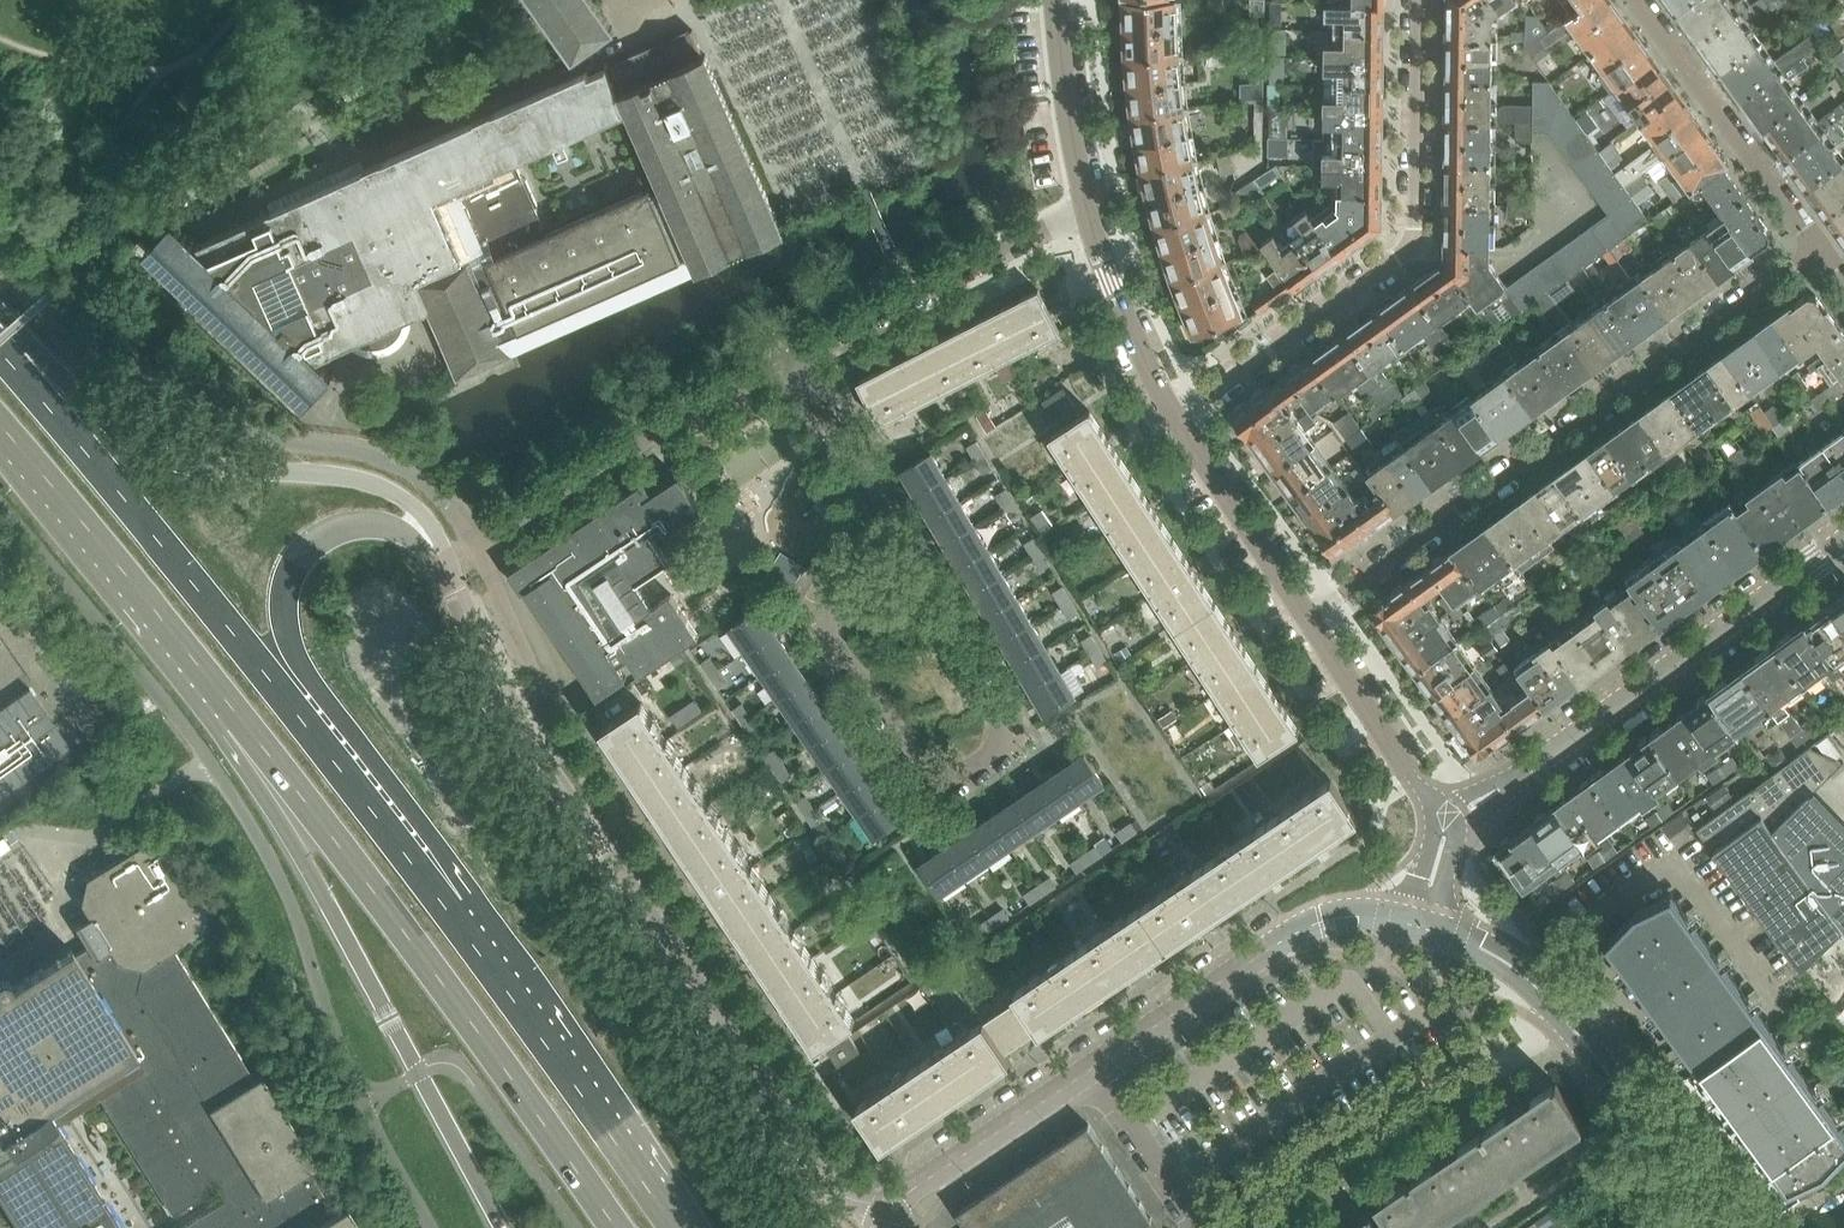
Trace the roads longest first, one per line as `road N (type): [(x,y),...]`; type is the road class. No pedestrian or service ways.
road 1 (tertiary): [(894,1212),(850,1199),(824,1179),(593,845),(457,587)]
road 2 (primary): [(453,907),(17,366)]
road 3 (primary): [(206,689),(377,892),(617,1227)]
road 4 (residential): [(1306,617),(1817,249)]
road 5 (primary): [(206,689),(323,888),(504,1227)]
road 6 (primary): [(453,907),(314,688),(287,612),(302,551),(357,524),(403,532),(457,587)]
road 7 (residential): [(1418,0),(1417,228),(1404,254),(1175,417)]
road 8 (primary): [(457,587),(434,533),(388,489),(345,475),(252,474),(193,461),(151,447),(17,366)]
road 9 (tertiary): [(1448,821),(1843,538)]
road 10 (tertiary): [(1434,930),(1524,975),(1720,1227)]
road 11 (primary): [(678,1227),(453,907)]
road 12 (tertiary): [(1084,1072),(1315,924),(1359,916),(1408,924)]
road 13 (residential): [(940,797),(1004,755),(1010,736),(875,511)]
road 14 (primary): [(0,426),(206,689)]
road 15 (residential): [(875,511),(825,596),(825,614),(831,635),(940,797)]
road 16 (residential): [(794,362),(1086,211)]
road 17 (residential): [(1817,249),(1639,0)]
road 18 (residential): [(1265,1227),(1488,1072)]
road 19 (tertiary): [(1448,821),(1306,617)]
road 20 (tertiary): [(1306,617),(1175,417)]
road 21 (tertiary): [(894,1212),(911,1190),(1084,1072)]
road 22 (tertiary): [(1175,417),(1131,339),(1086,211)]
road 23 (tertiary): [(1086,211),(1059,0)]
road 24 (residential): [(1192,1227),(1084,1072)]
road 25 (residential): [(794,362),(875,511)]

